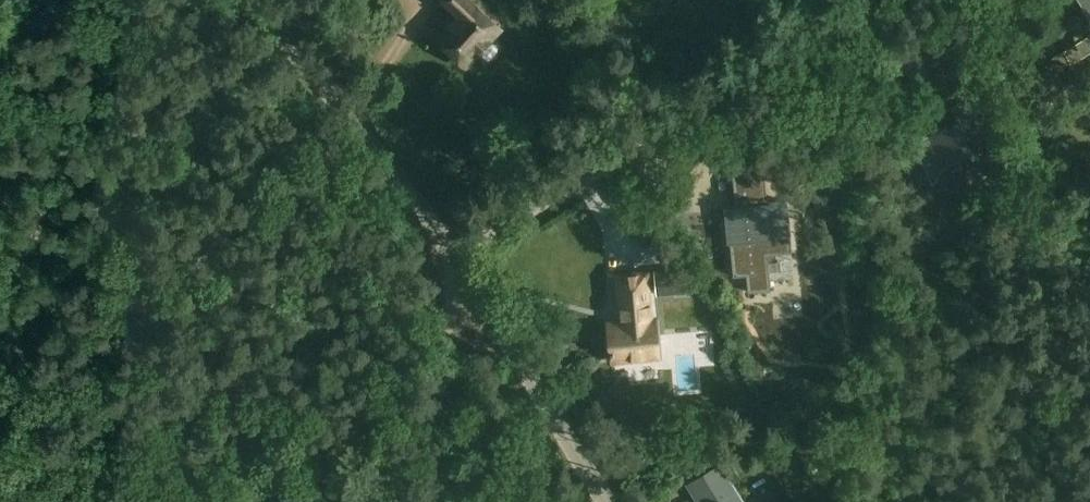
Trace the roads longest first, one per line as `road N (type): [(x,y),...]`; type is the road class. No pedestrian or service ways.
road 1 (unclassified): [(609,501),(414,197),(255,0)]
road 2 (track): [(859,0),(455,256)]
road 3 (track): [(462,501),(444,369),(455,256)]

